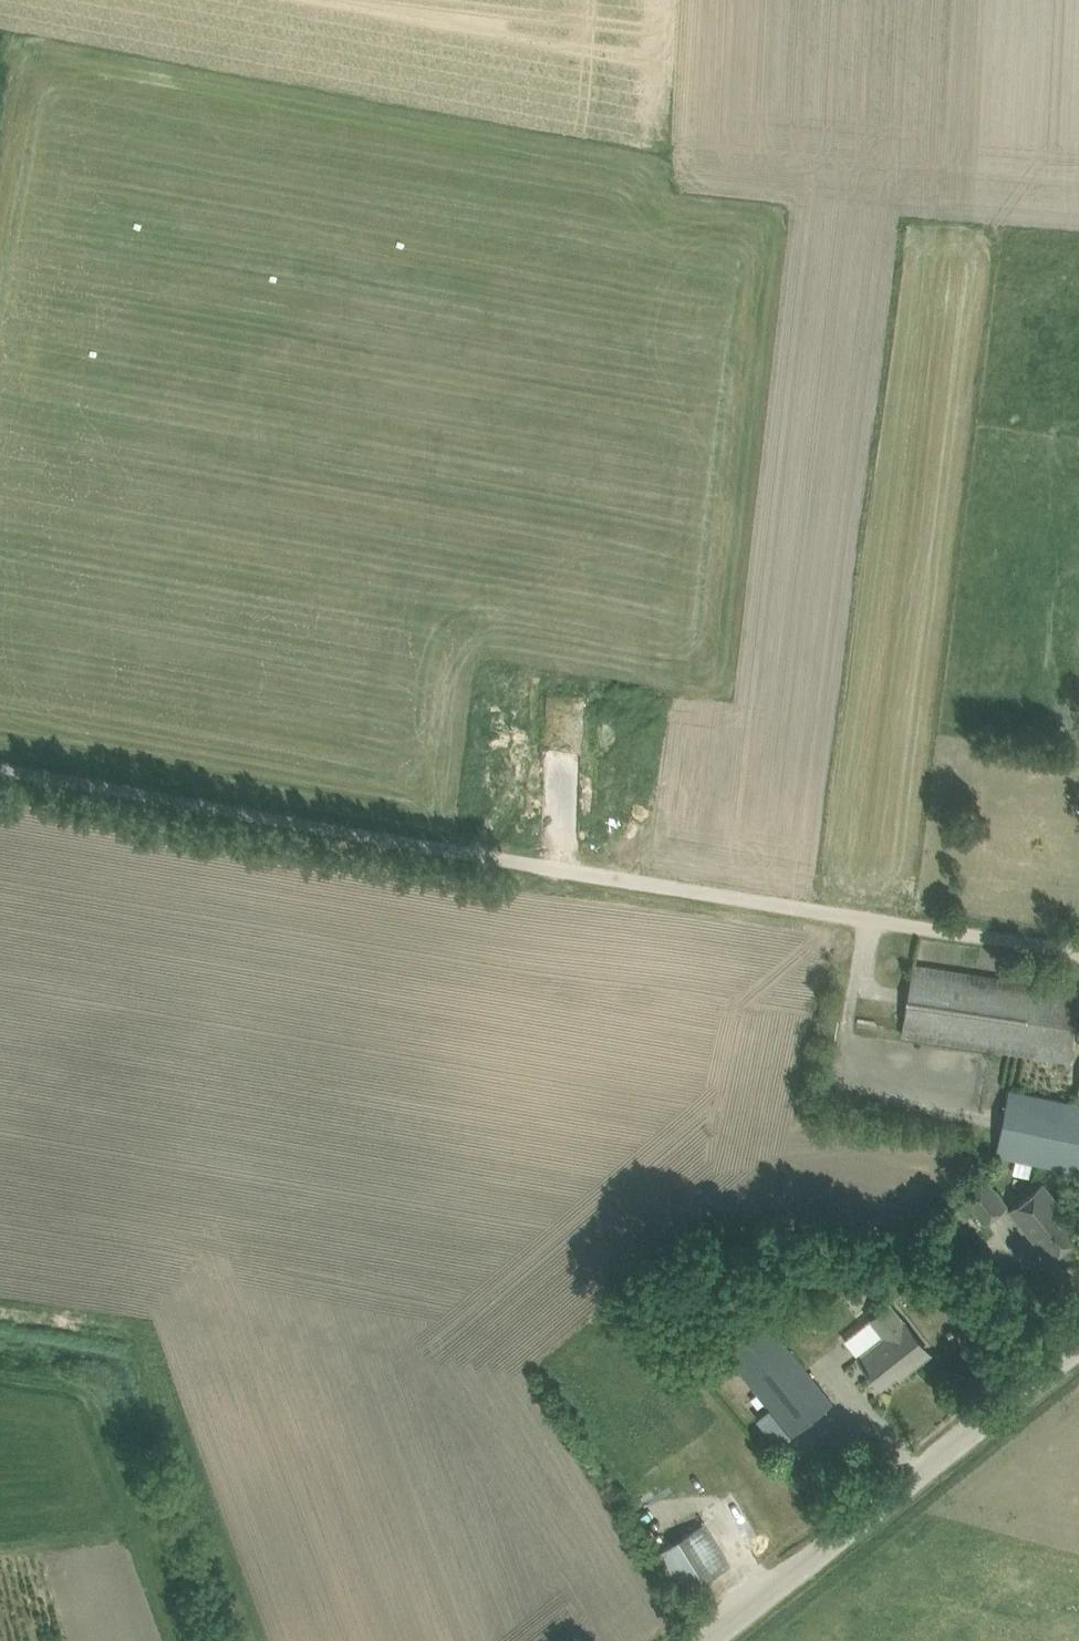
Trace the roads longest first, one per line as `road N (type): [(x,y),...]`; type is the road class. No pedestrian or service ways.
road 1 (unclassified): [(1078,951),(0,770)]
road 2 (unclassified): [(707,1640),(1078,1343)]

